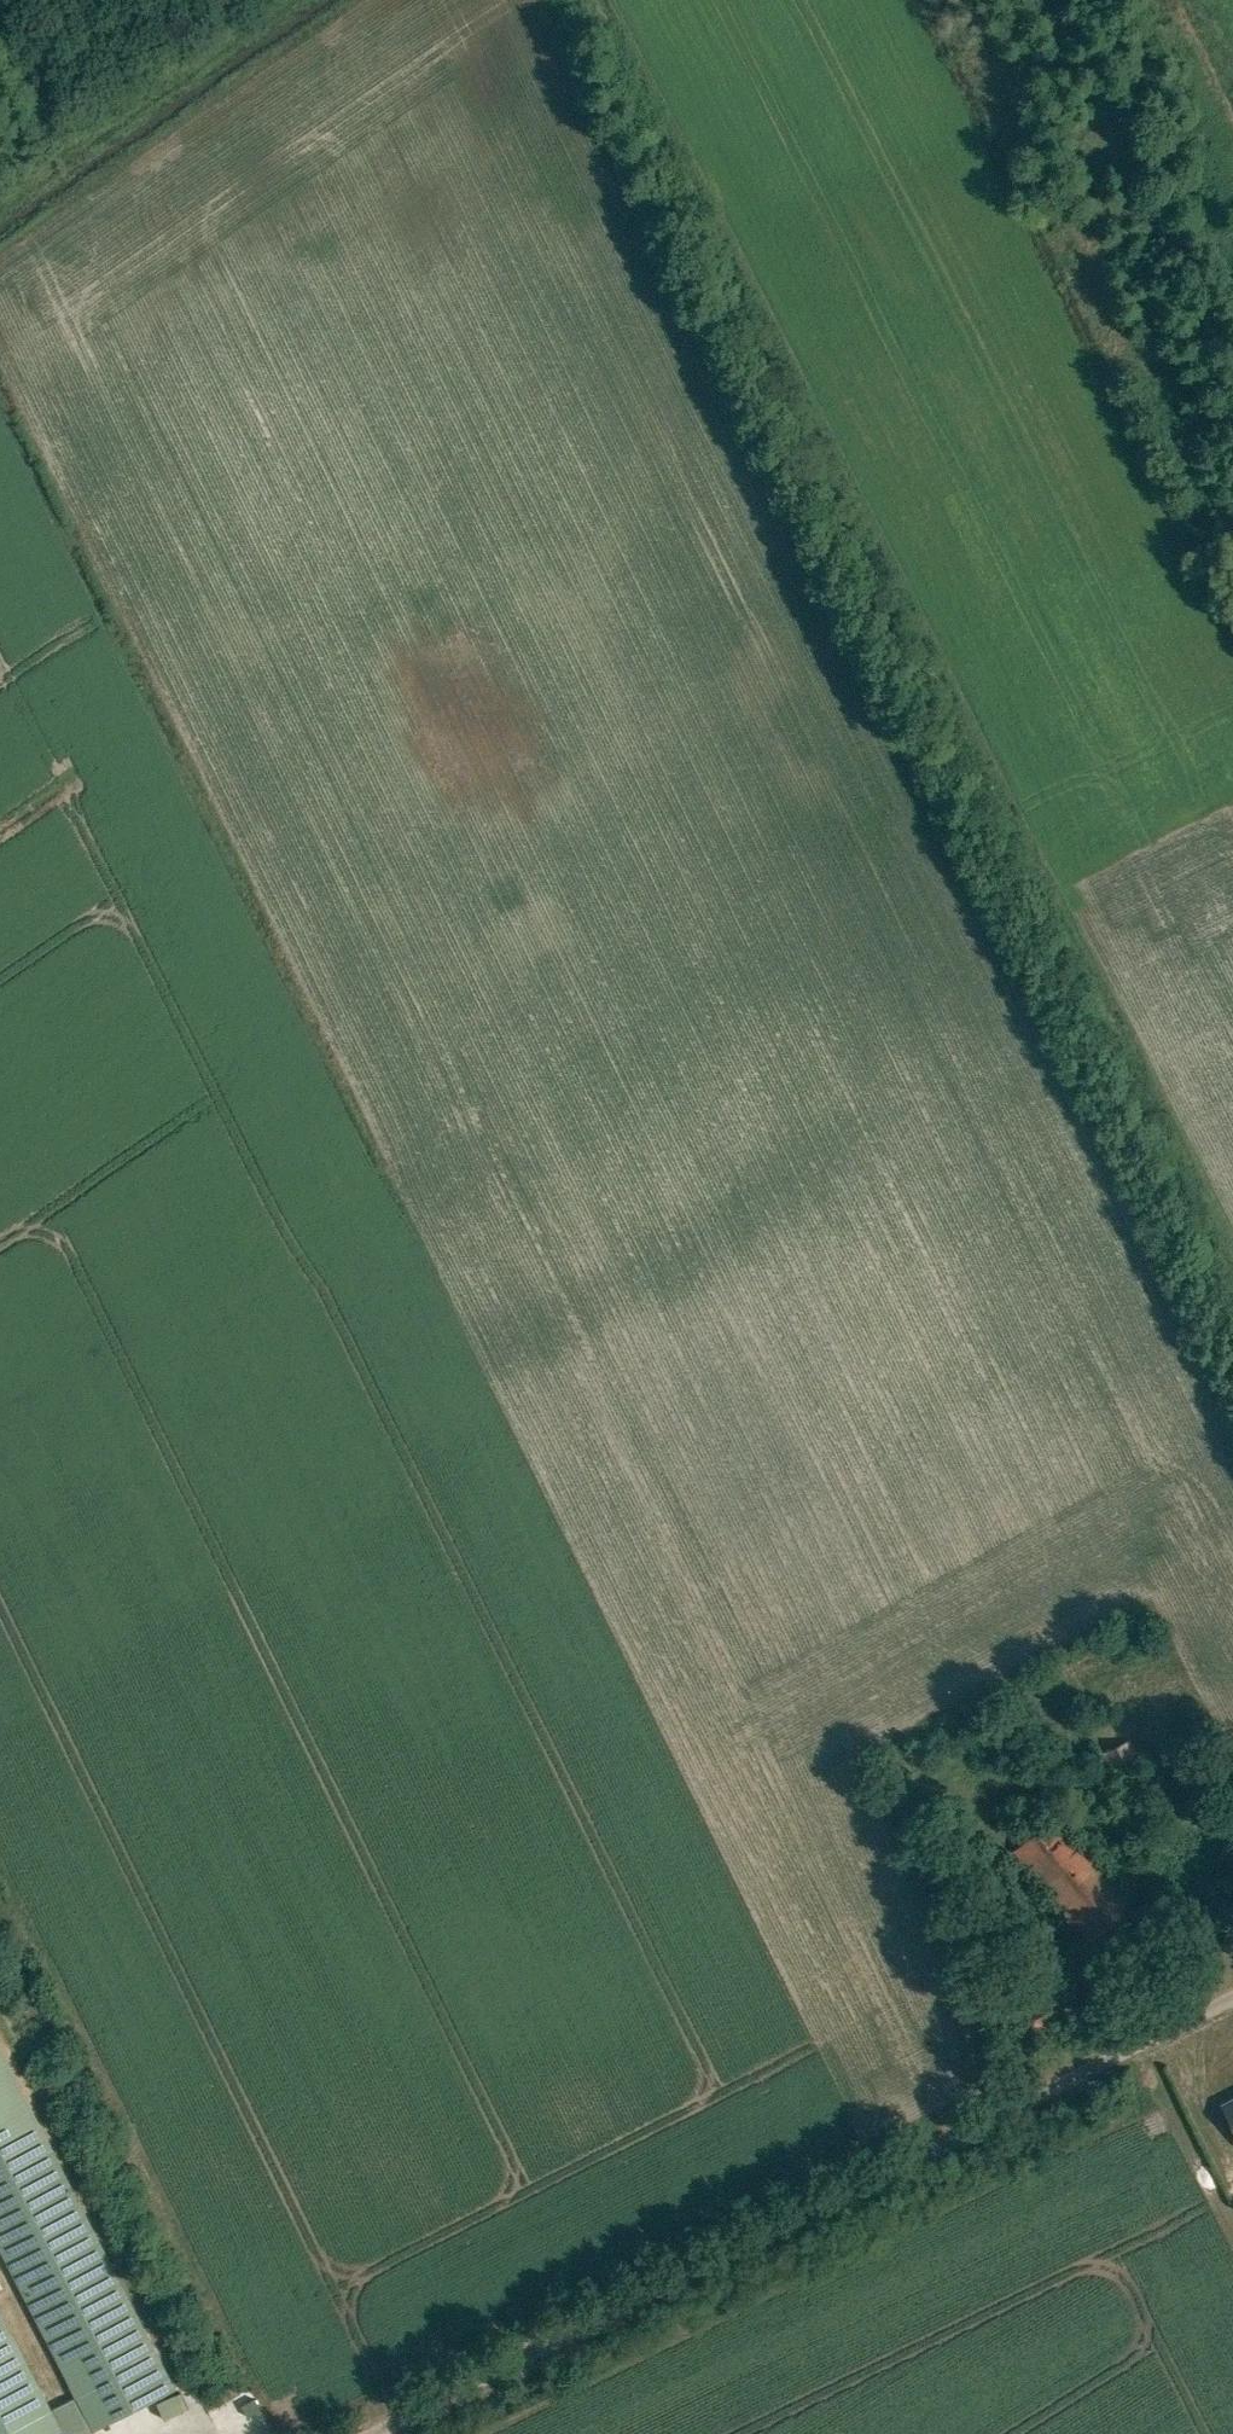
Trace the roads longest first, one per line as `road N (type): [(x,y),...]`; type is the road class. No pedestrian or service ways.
road 1 (unclassified): [(360,2433),(1232,1989)]

